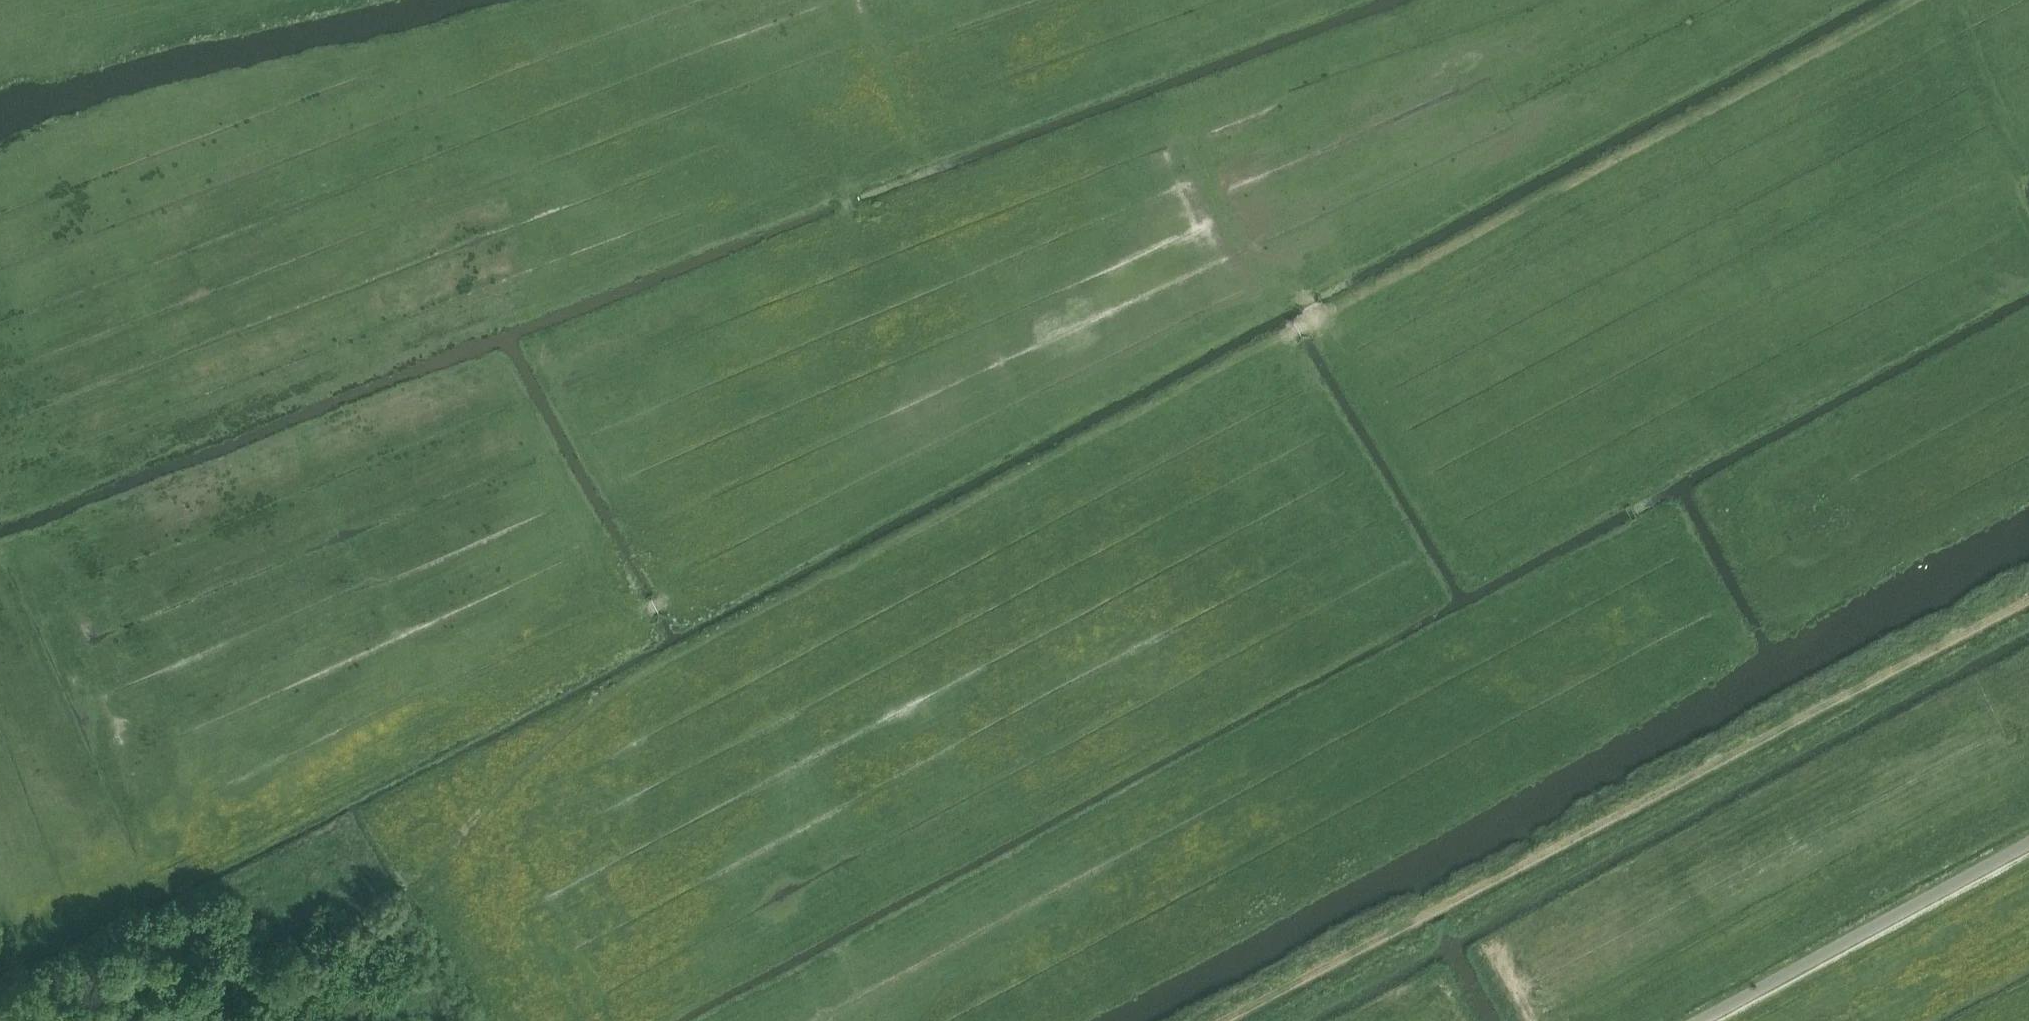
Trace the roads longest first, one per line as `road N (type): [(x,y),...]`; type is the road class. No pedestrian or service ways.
road 1 (track): [(1316,318),(703,641),(565,731),(418,892)]
road 2 (track): [(1240,253),(1310,304),(1316,318),(1914,0)]

